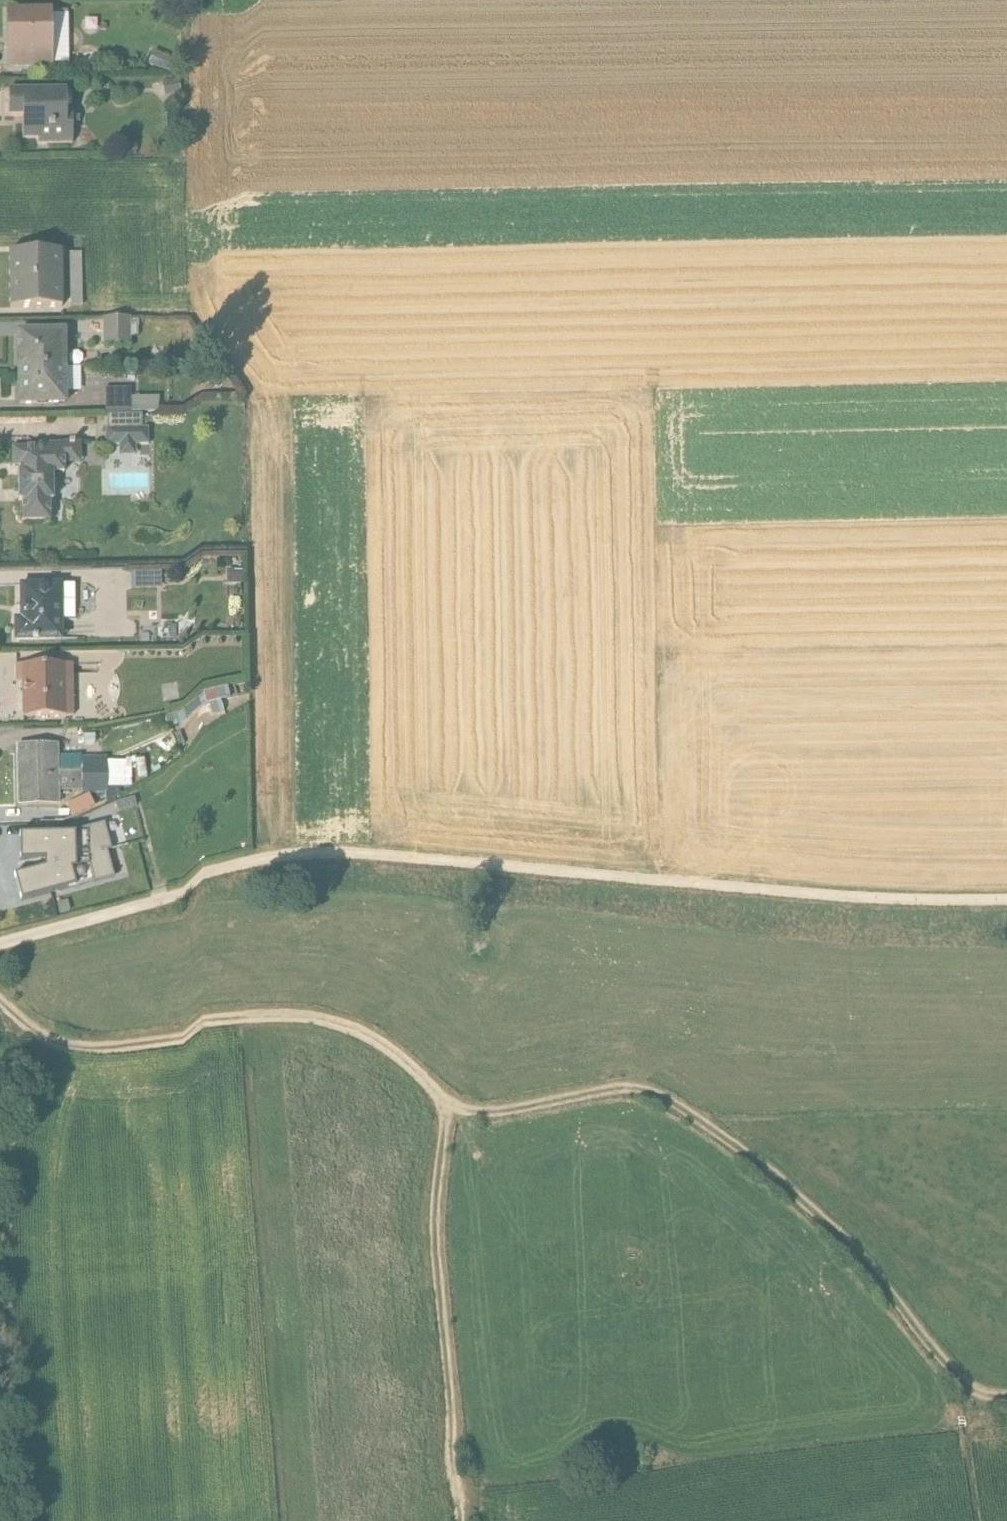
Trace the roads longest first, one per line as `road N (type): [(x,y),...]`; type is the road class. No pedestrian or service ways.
road 1 (track): [(0,1002),(69,1046),(266,1029),(335,1036),(413,1081),(451,1120),(490,1126),(620,1101),(675,1116),(817,1221),(977,1398),(1006,1399)]
road 2 (unclassified): [(1006,905),(826,906),(339,867),(262,872),(0,943)]
road 3 (track): [(451,1120),(438,1261),(462,1520)]

